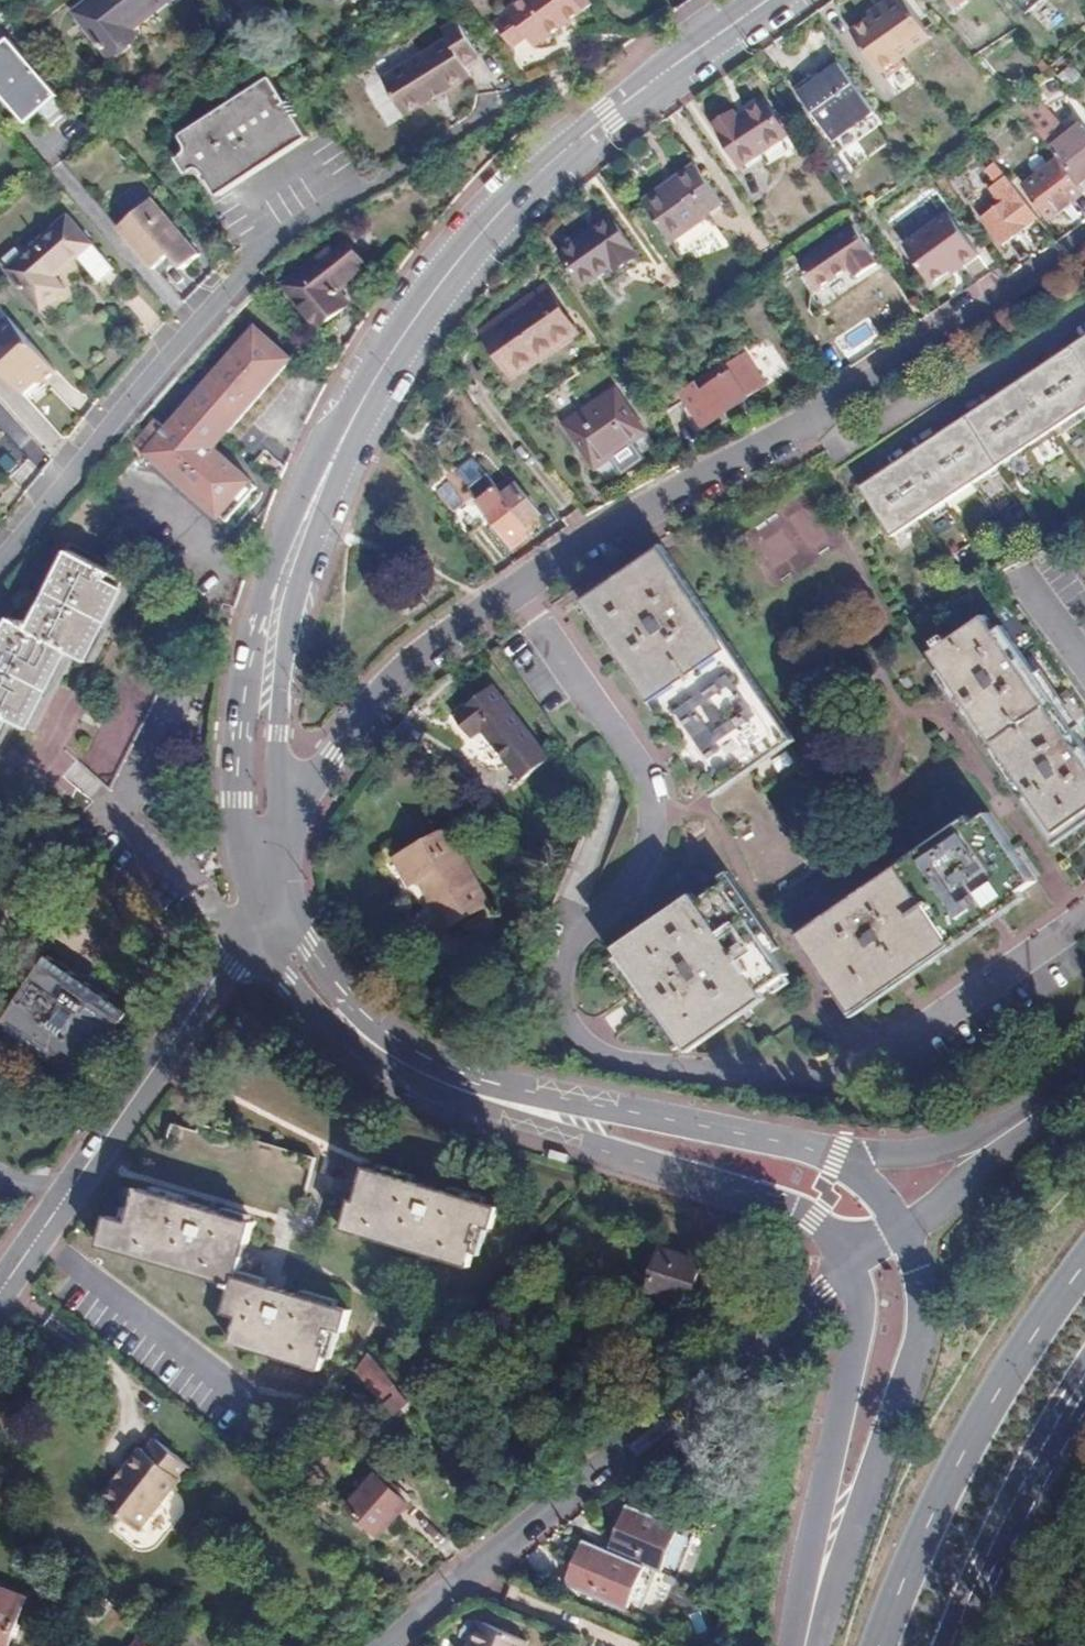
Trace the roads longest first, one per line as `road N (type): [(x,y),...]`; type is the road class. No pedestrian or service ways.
road 1 (tertiary): [(766,0),(602,120),(477,236),(410,317),(334,458)]
road 2 (residential): [(317,782),(386,689),(474,612),(813,415)]
road 3 (residential): [(388,1645),(856,1263)]
road 4 (primary): [(1084,1268),(954,1460),(875,1645)]
road 5 (residential): [(0,551),(285,225)]
road 6 (residential): [(0,1287),(253,937)]
road 7 (tertiary): [(273,833),(287,652),(334,458)]
road 8 (tertiary): [(554,1115),(831,1228),(856,1263)]
road 9 (tertiary): [(832,1532),(914,1337),(920,1283),(897,1228)]
road 10 (tertiary): [(334,458),(271,579),(251,653),(236,764)]
road 11 (residential): [(813,415),(1084,239)]
road 12 (tertiary): [(851,1164),(554,1115)]
road 13 (primary): [(950,1645),(997,1537),(1084,1379)]
road 14 (tertiary): [(856,1263),(863,1317),(832,1532)]
road 15 (residential): [(813,415),(851,447),(971,373),(989,385)]
road 16 (tertiary): [(376,1048),(459,1092),(554,1115)]
road 17 (tertiary): [(376,1048),(281,891)]
road 18 (tertiary): [(236,764),(253,937)]
road 19 (tertiary): [(253,937),(289,980),(376,1048)]
road 20 (residential): [(989,385),(857,471)]
road 21 (residential): [(988,1152),(851,1164)]

